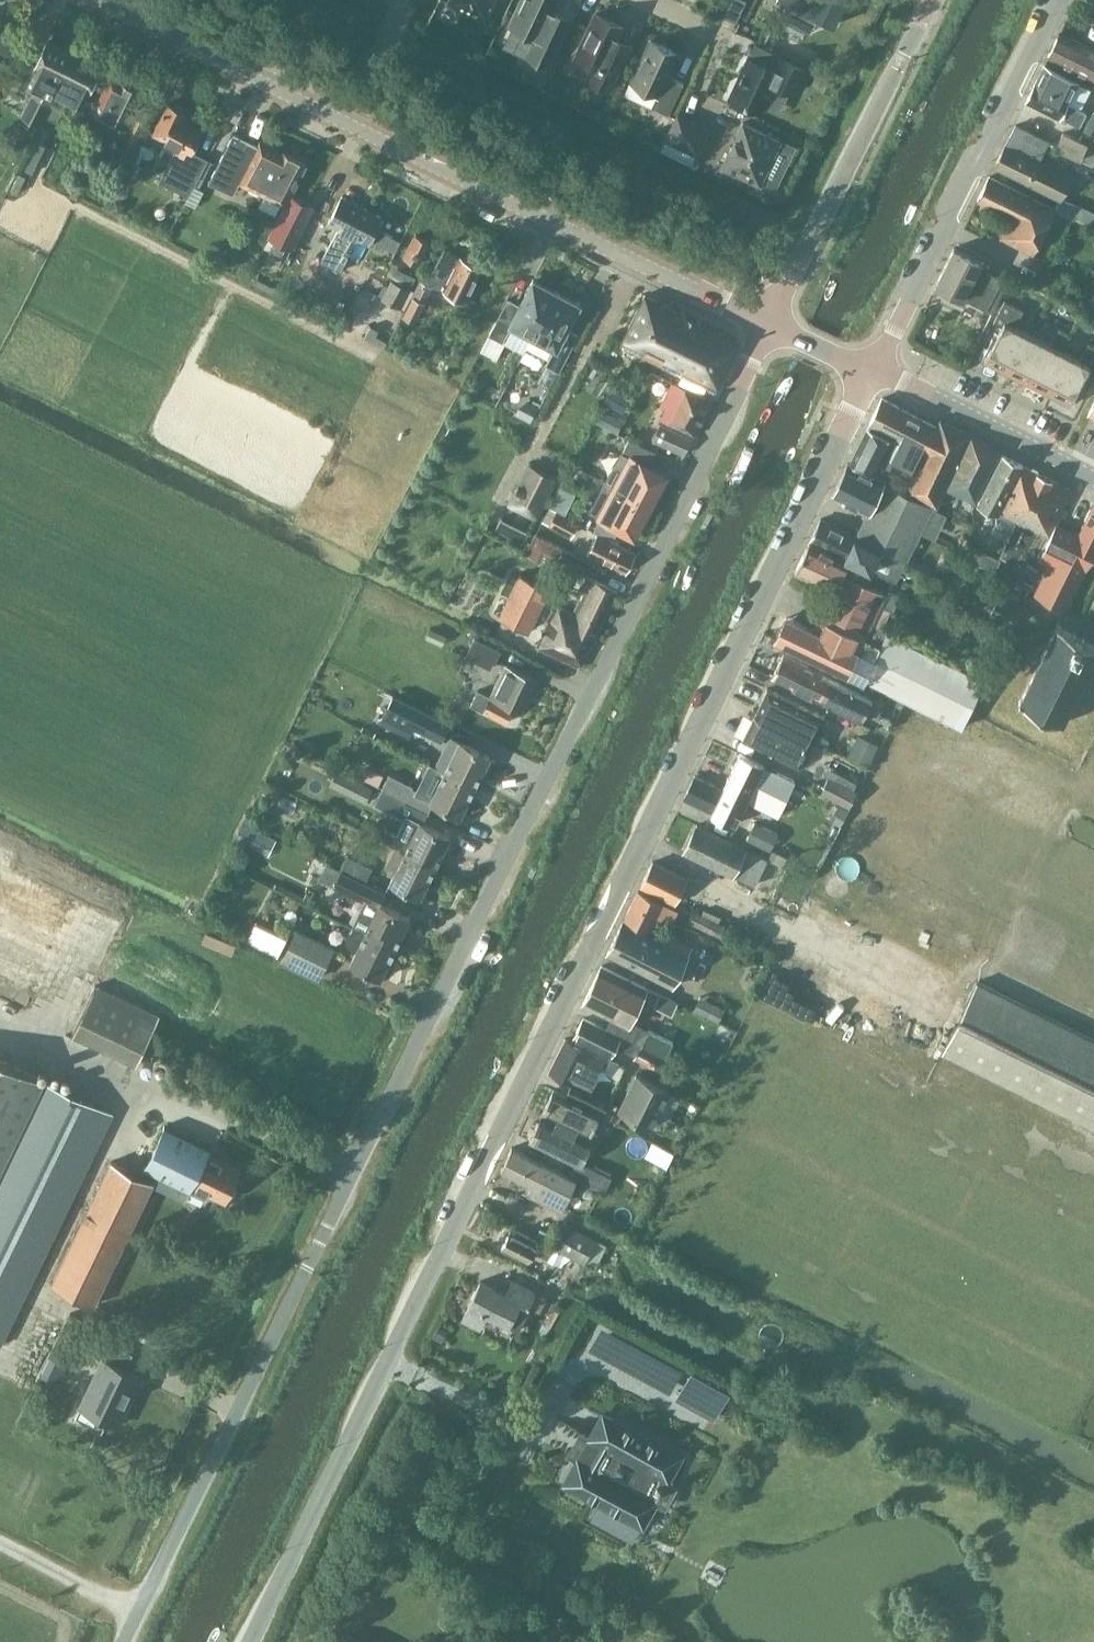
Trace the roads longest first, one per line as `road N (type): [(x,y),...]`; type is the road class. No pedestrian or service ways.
road 1 (tertiary): [(871,372),(251,1641)]
road 2 (residential): [(305,1282),(698,481),(767,323)]
road 3 (tertiary): [(767,323),(350,122)]
road 4 (tertiary): [(871,372),(1057,0)]
road 5 (unclassified): [(125,1641),(305,1282)]
road 6 (residential): [(767,323),(927,0)]
road 7 (tertiary): [(350,122),(103,0)]
road 8 (tertiary): [(1093,479),(871,372)]
road 9 (residential): [(397,0),(398,20),(350,122)]

